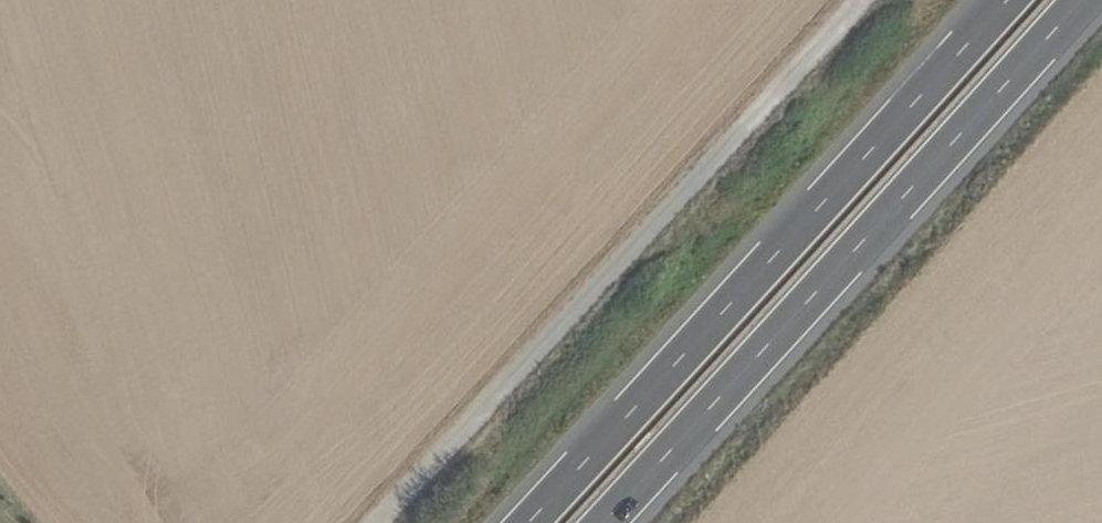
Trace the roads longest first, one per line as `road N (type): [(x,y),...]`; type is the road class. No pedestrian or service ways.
road 1 (trunk): [(1007,0),(520,522)]
road 2 (trunk): [(598,522),(1083,0)]
road 3 (track): [(850,0),(387,522)]

